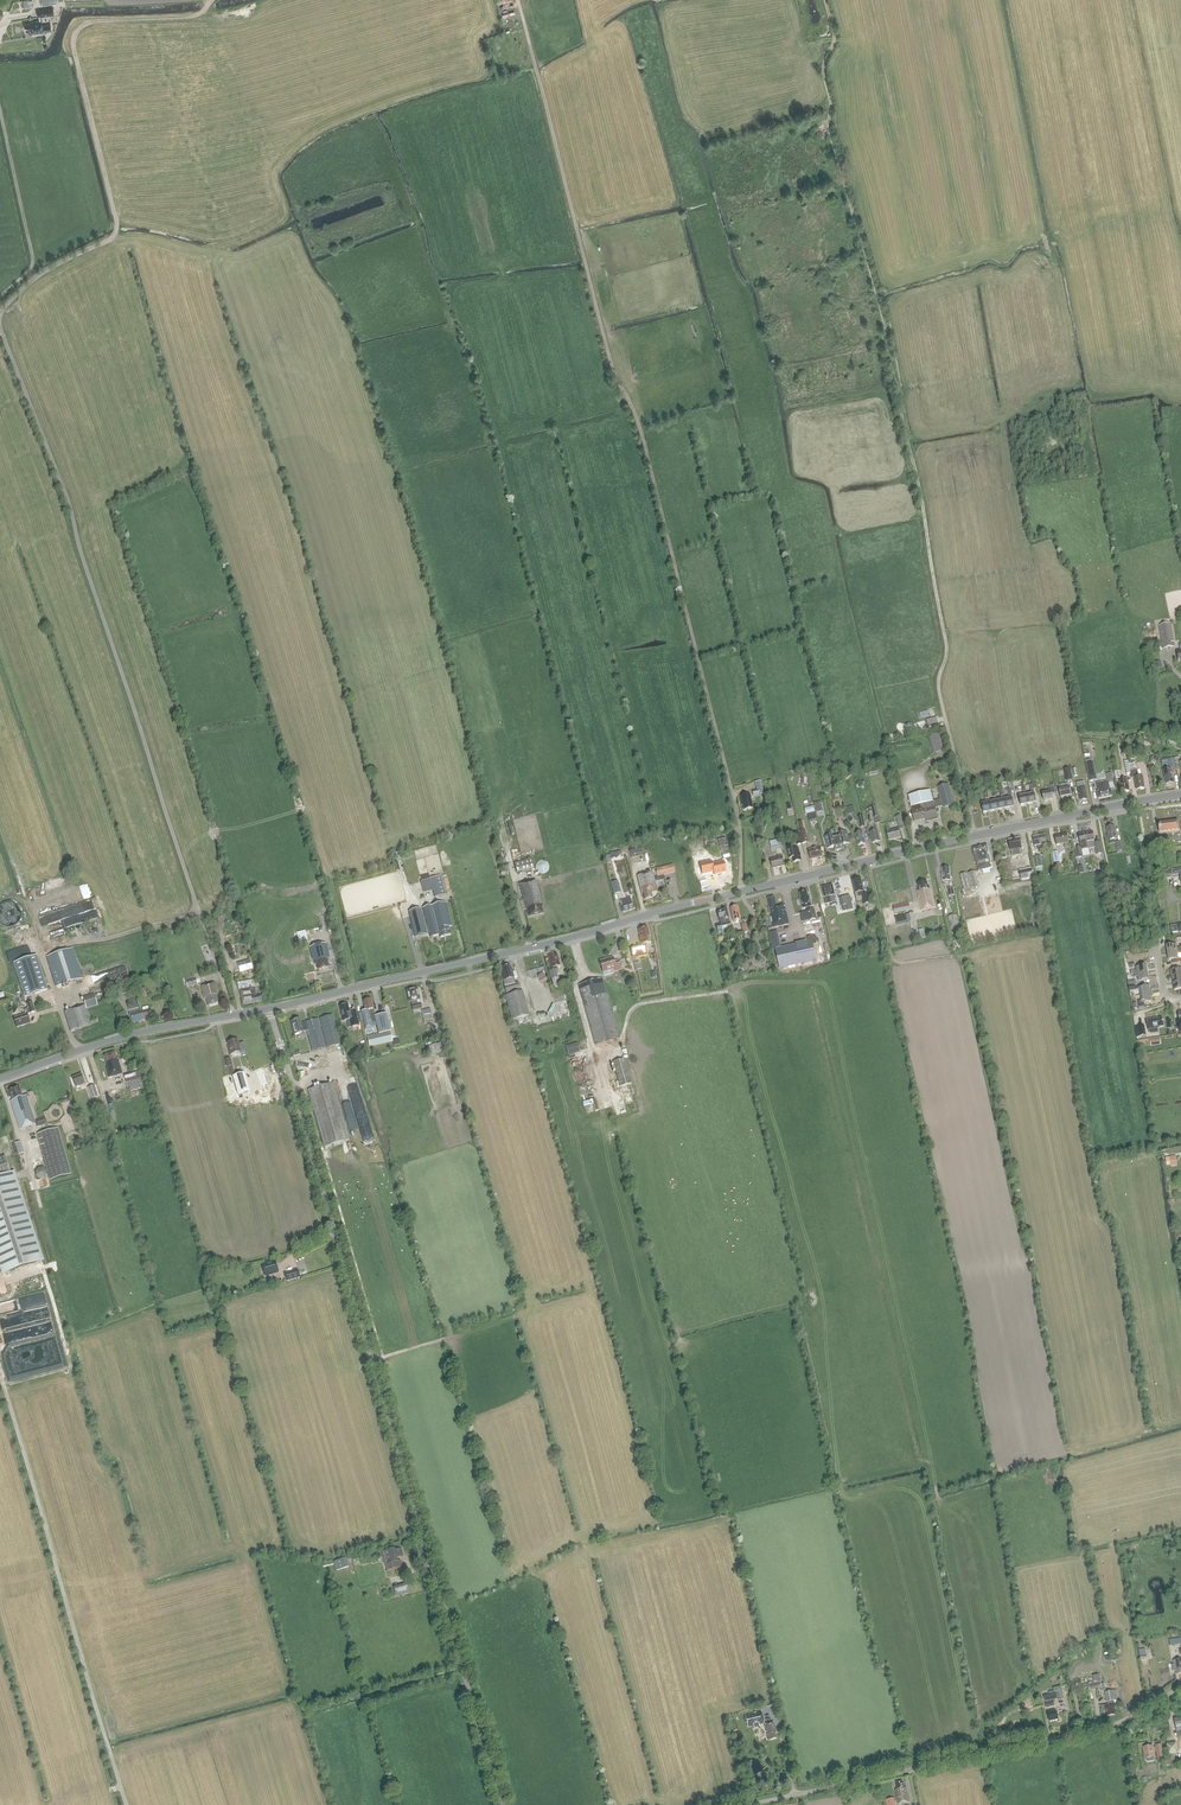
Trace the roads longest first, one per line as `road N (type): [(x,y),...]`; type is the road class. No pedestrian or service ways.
road 1 (secondary): [(269,1009),(999,831),(1180,794)]
road 2 (track): [(742,892),(739,821),(642,433),(609,357),(518,0)]
road 3 (track): [(975,836),(938,689),(947,645),(917,475),(883,318),(829,133),(823,71),(834,36),(825,0)]
road 4 (unclassified): [(502,1804),(269,1009)]
road 5 (track): [(232,1015),(69,505),(0,330)]
road 6 (track): [(0,313),(43,271),(116,231),(73,48),(76,32),(93,21),(198,15),(211,0)]
road 7 (unclassified): [(746,1804),(1104,1727),(1180,1686)]
road 8 (secondary): [(0,1079),(119,1038),(269,1009)]
road 9 (track): [(0,300),(32,264),(0,109)]

